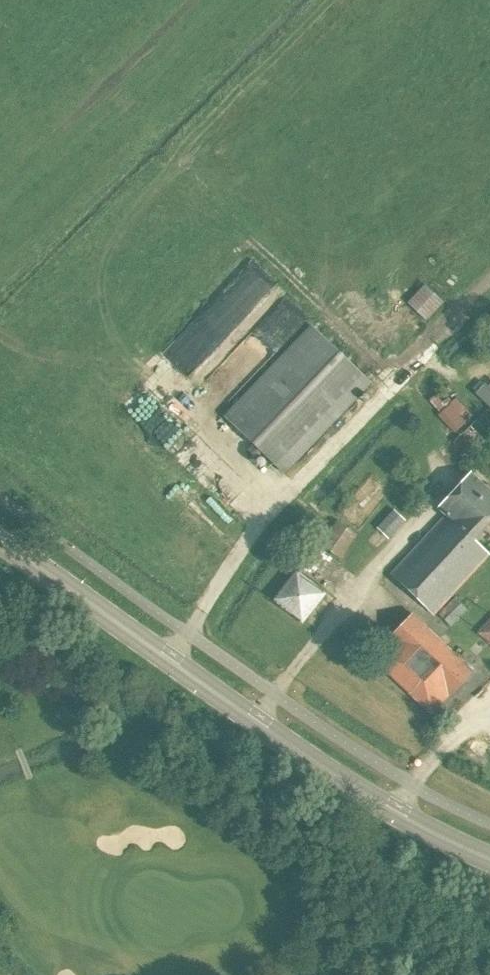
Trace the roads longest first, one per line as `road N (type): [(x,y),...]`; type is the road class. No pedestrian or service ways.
road 1 (tertiary): [(489,861),(392,813),(0,545)]

